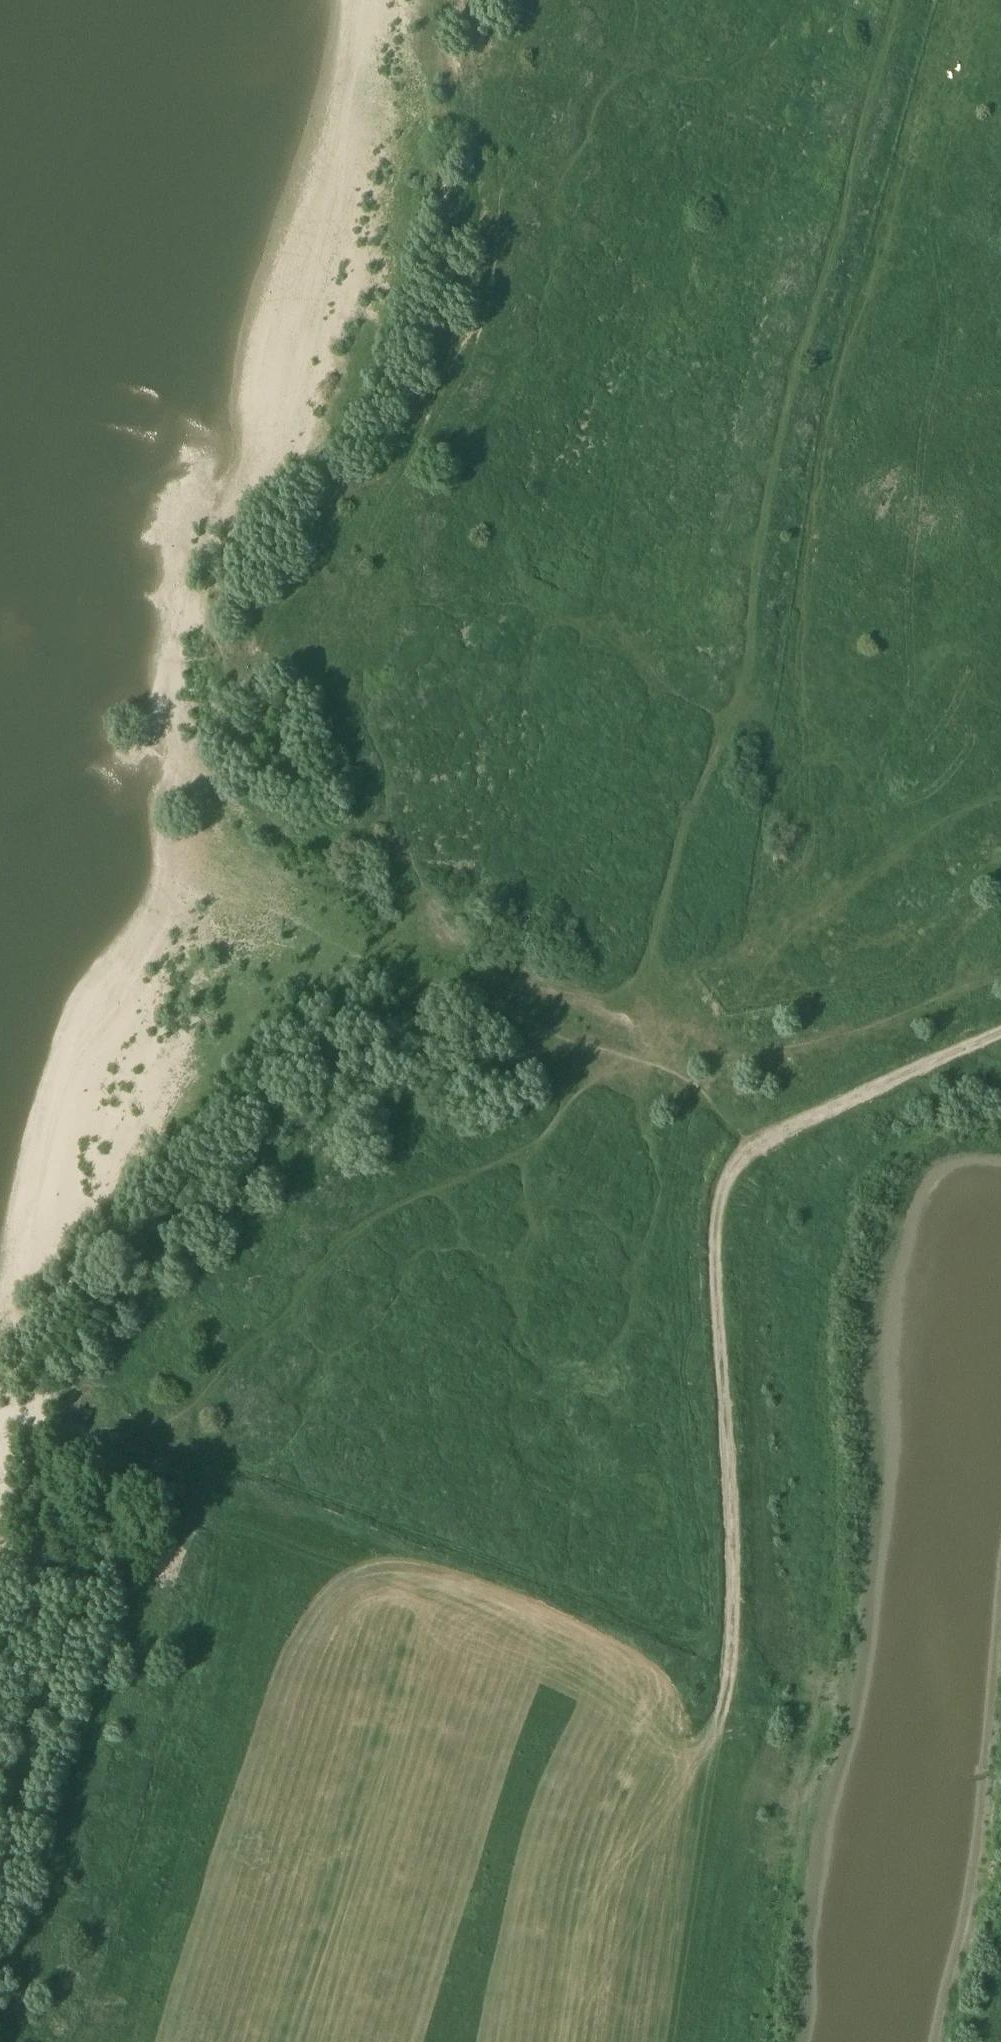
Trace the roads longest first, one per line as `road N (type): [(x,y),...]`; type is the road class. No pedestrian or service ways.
road 1 (track): [(1000,792),(914,834),(790,928),(723,961),(664,977),(650,966),(653,928),(715,759),(748,625),(767,471),(894,0)]
road 2 (track): [(611,2041),(645,1817),(666,1735),(747,1621),(712,1199),(735,1156),(1000,1033)]

